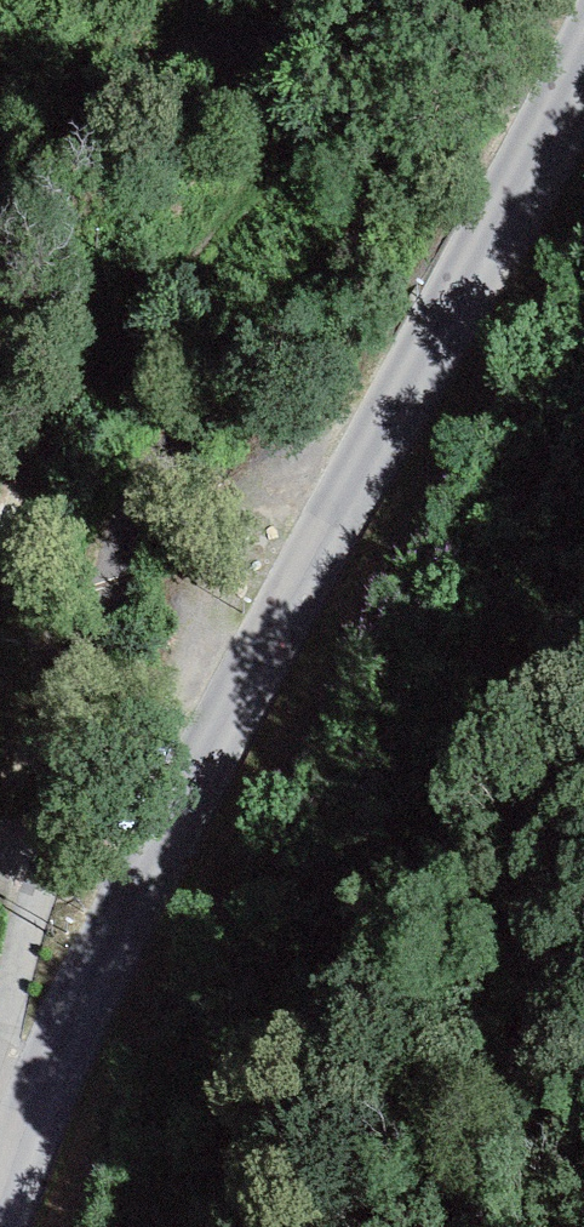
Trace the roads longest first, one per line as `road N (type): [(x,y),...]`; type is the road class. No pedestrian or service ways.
road 1 (track): [(74,801),(146,501),(205,407),(291,332),(399,194),(439,49),(417,10),(297,28),(0,96)]
road 2 (tertiary): [(583,48),(137,822),(0,1221)]

